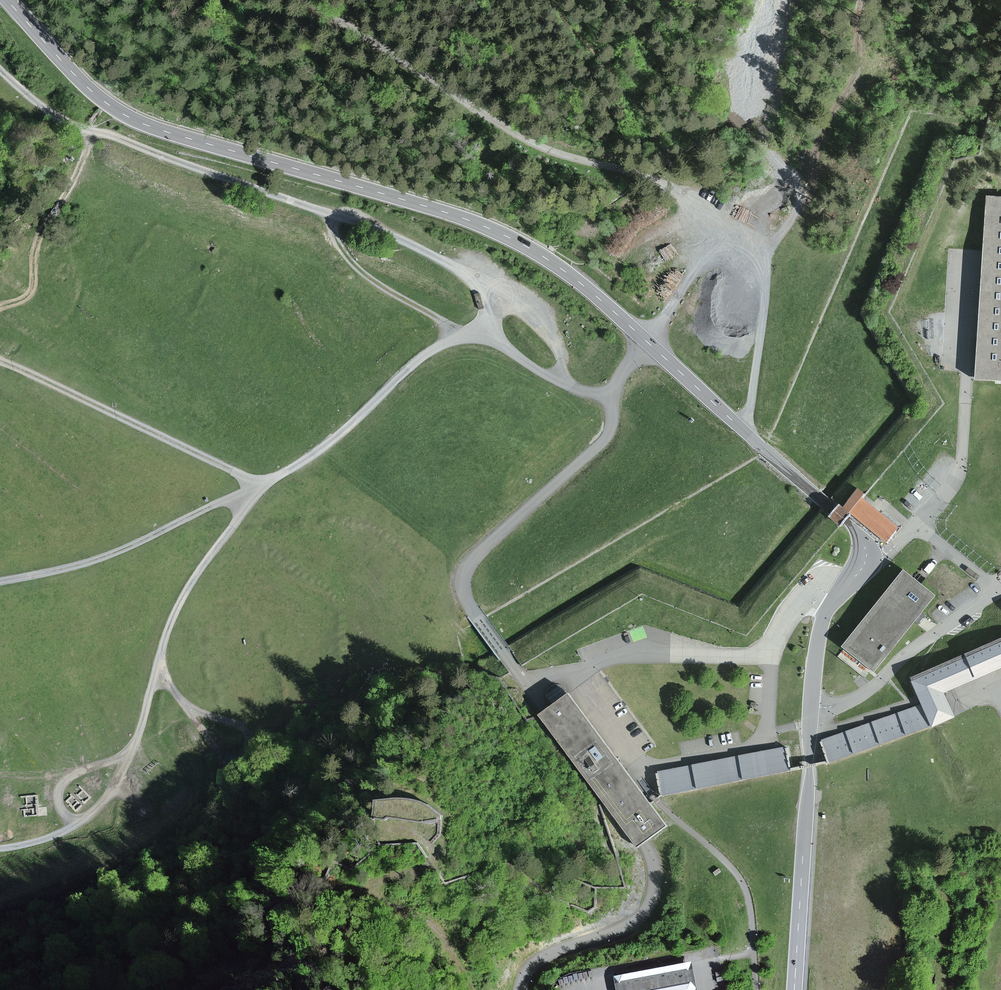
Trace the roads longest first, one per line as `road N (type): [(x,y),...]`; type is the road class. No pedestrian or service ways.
road 1 (secondary): [(794,989),(814,662),(822,622),(863,555),(856,530),(550,260),(447,213),(130,118),(72,72),(7,0)]
road 2 (track): [(0,850),(96,813),(129,755),(180,599),(261,484),(317,452),(427,353),(465,337),(512,295)]
road 3 (track): [(316,0),(524,140),(655,180),(729,227),(751,256),(765,306),(746,432)]
road 4 (track): [(0,358),(261,484),(80,566),(0,580)]
road 5 (track): [(729,227),(611,391),(602,393),(566,383),(561,349),(535,310),(415,240),(339,212)]
road 6 (track): [(339,212),(87,127),(39,102),(0,67)]
road 7 (track): [(611,391),(615,421),(601,444),(469,564),(464,595),(519,670)]
road 8 (track): [(566,383),(503,345),(465,337),(380,281),(346,248),(336,229),(339,212)]
road 9 (track): [(519,989),(555,949),(632,924),(648,908),(658,873),(647,848)]
road 10 (track): [(155,673),(228,760),(249,746),(240,722)]
road 11 (track): [(751,256),(792,221),(801,195),(791,173),(761,150)]
road 12 (track): [(129,755),(65,777),(54,797),(70,827)]

